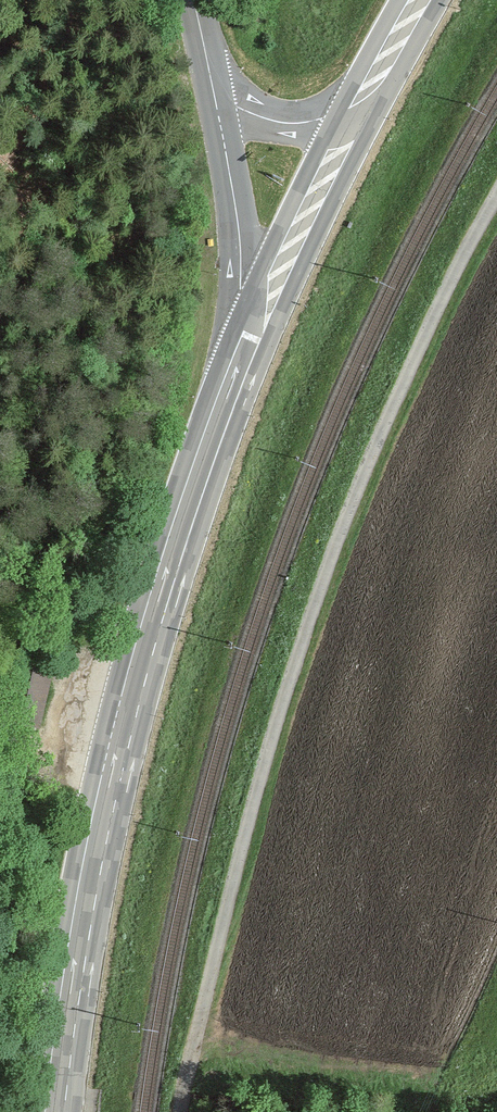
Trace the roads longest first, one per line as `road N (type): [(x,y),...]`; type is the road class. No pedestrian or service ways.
road 1 (unclassified): [(496,225),(340,555),(238,866),(192,1111)]
road 2 (primary): [(250,342),(165,582),(111,777),(56,1111)]
road 3 (secondary): [(250,342),(238,212),(195,1)]
road 4 (primary): [(353,121),(250,342)]
road 5 (secondary): [(353,121),(294,124),(266,114),(232,87),(195,1)]
road 6 (primary): [(424,0),(353,121)]

